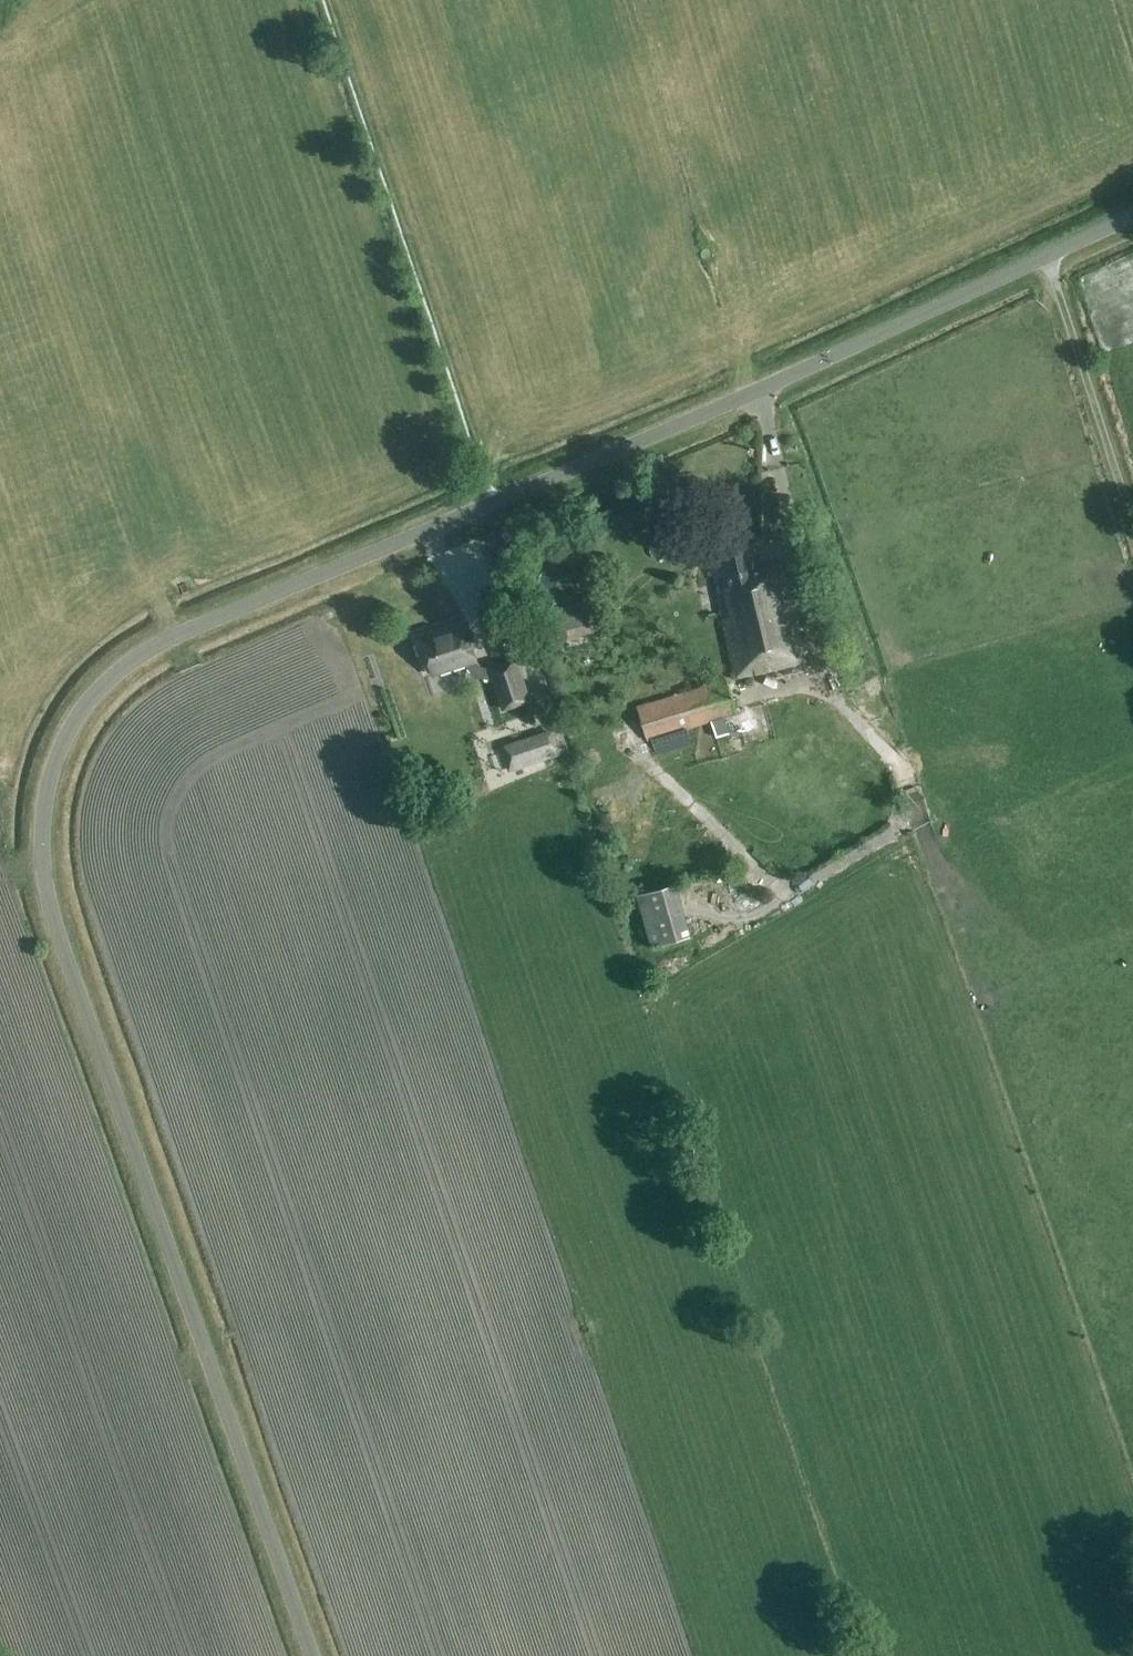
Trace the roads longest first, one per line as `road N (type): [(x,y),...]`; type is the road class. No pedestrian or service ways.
road 1 (unclassified): [(312,1655),(50,908),(45,807),(71,728),(111,678),(183,633),(779,381),(1132,216)]

